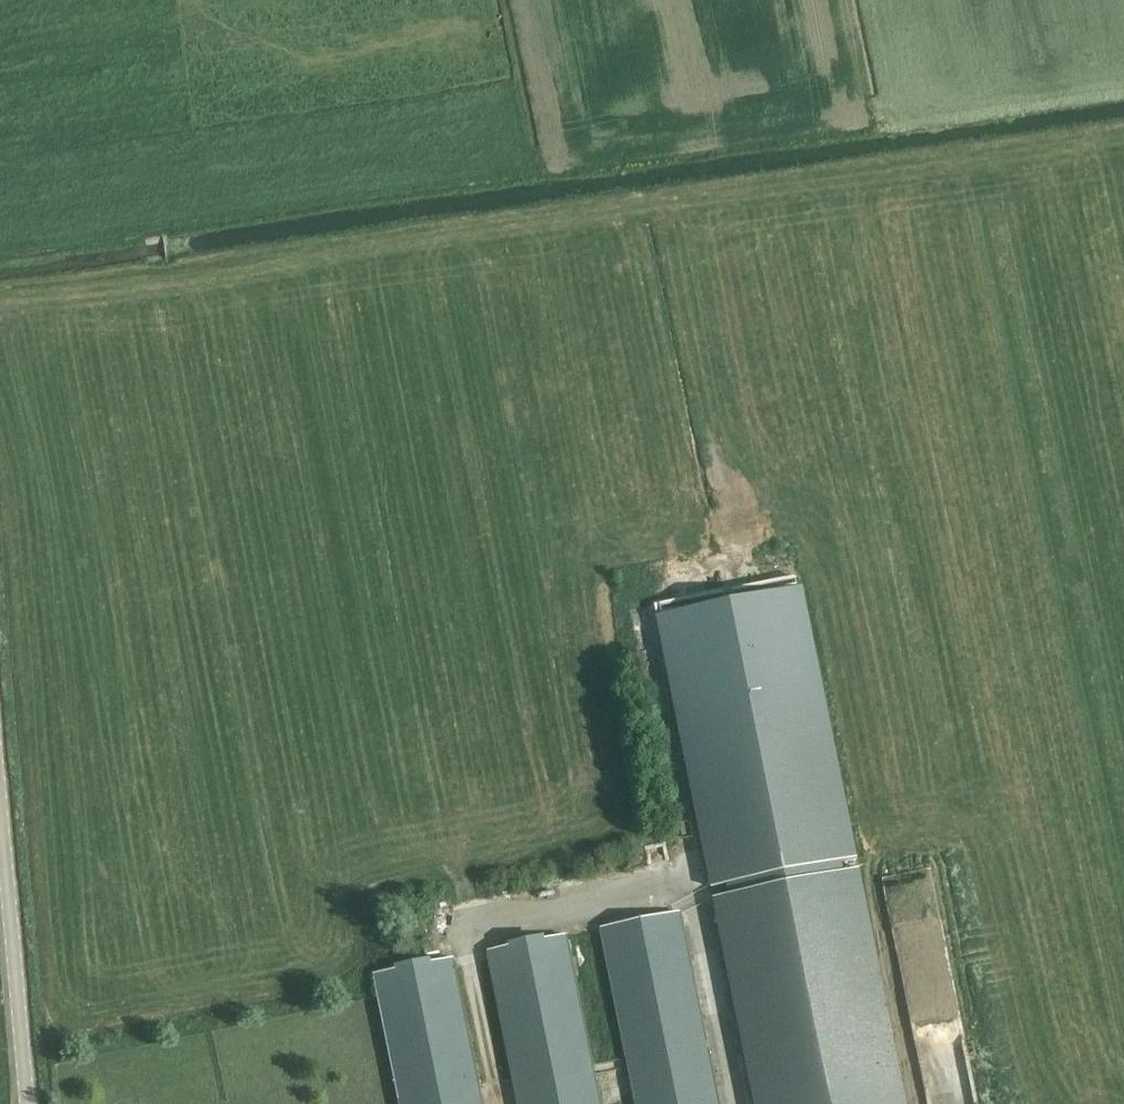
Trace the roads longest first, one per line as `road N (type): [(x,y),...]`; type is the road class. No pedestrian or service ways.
road 1 (unclassified): [(28,1103),(0,797)]

